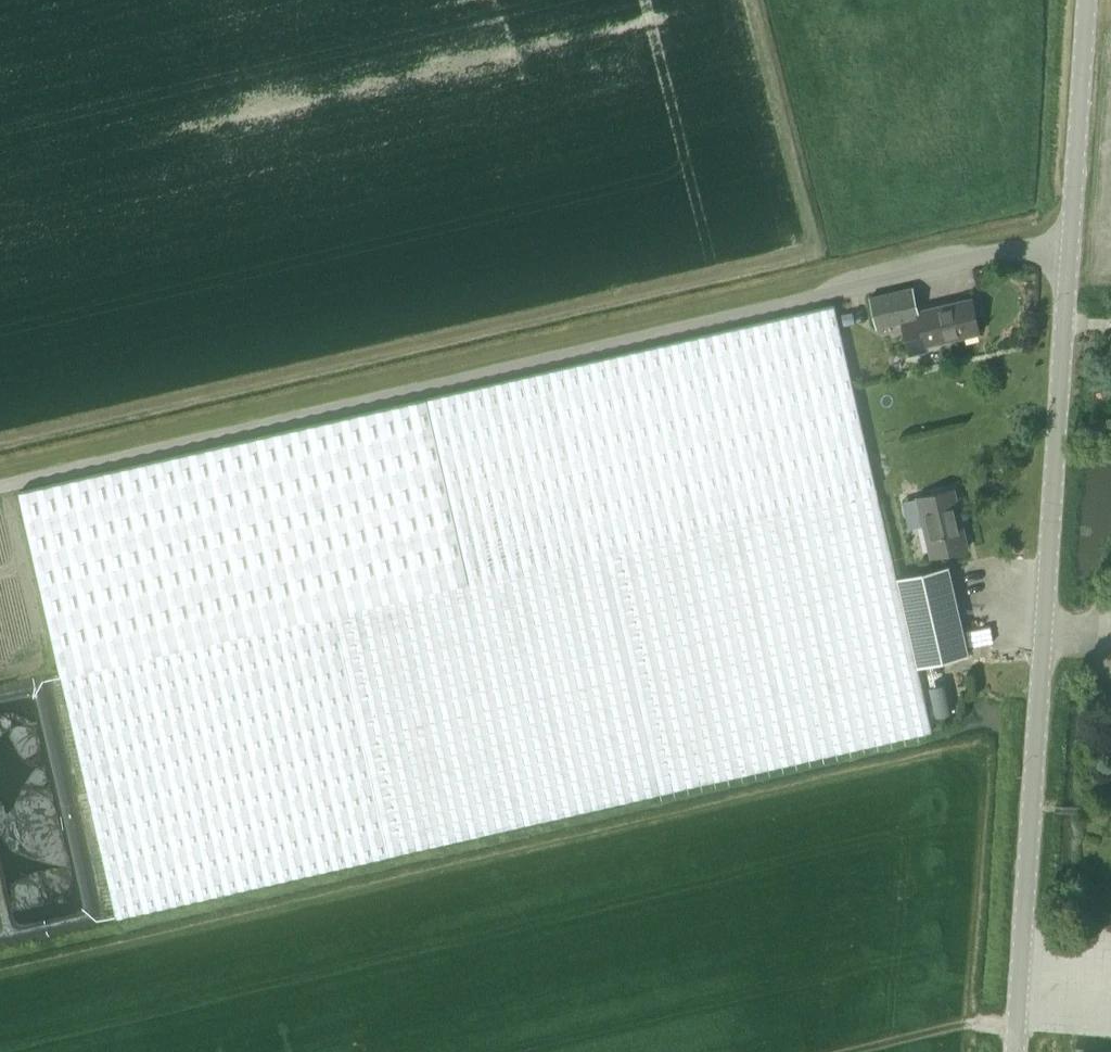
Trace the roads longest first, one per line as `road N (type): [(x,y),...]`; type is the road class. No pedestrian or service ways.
road 1 (unclassified): [(1015,1051),(1088,0)]

